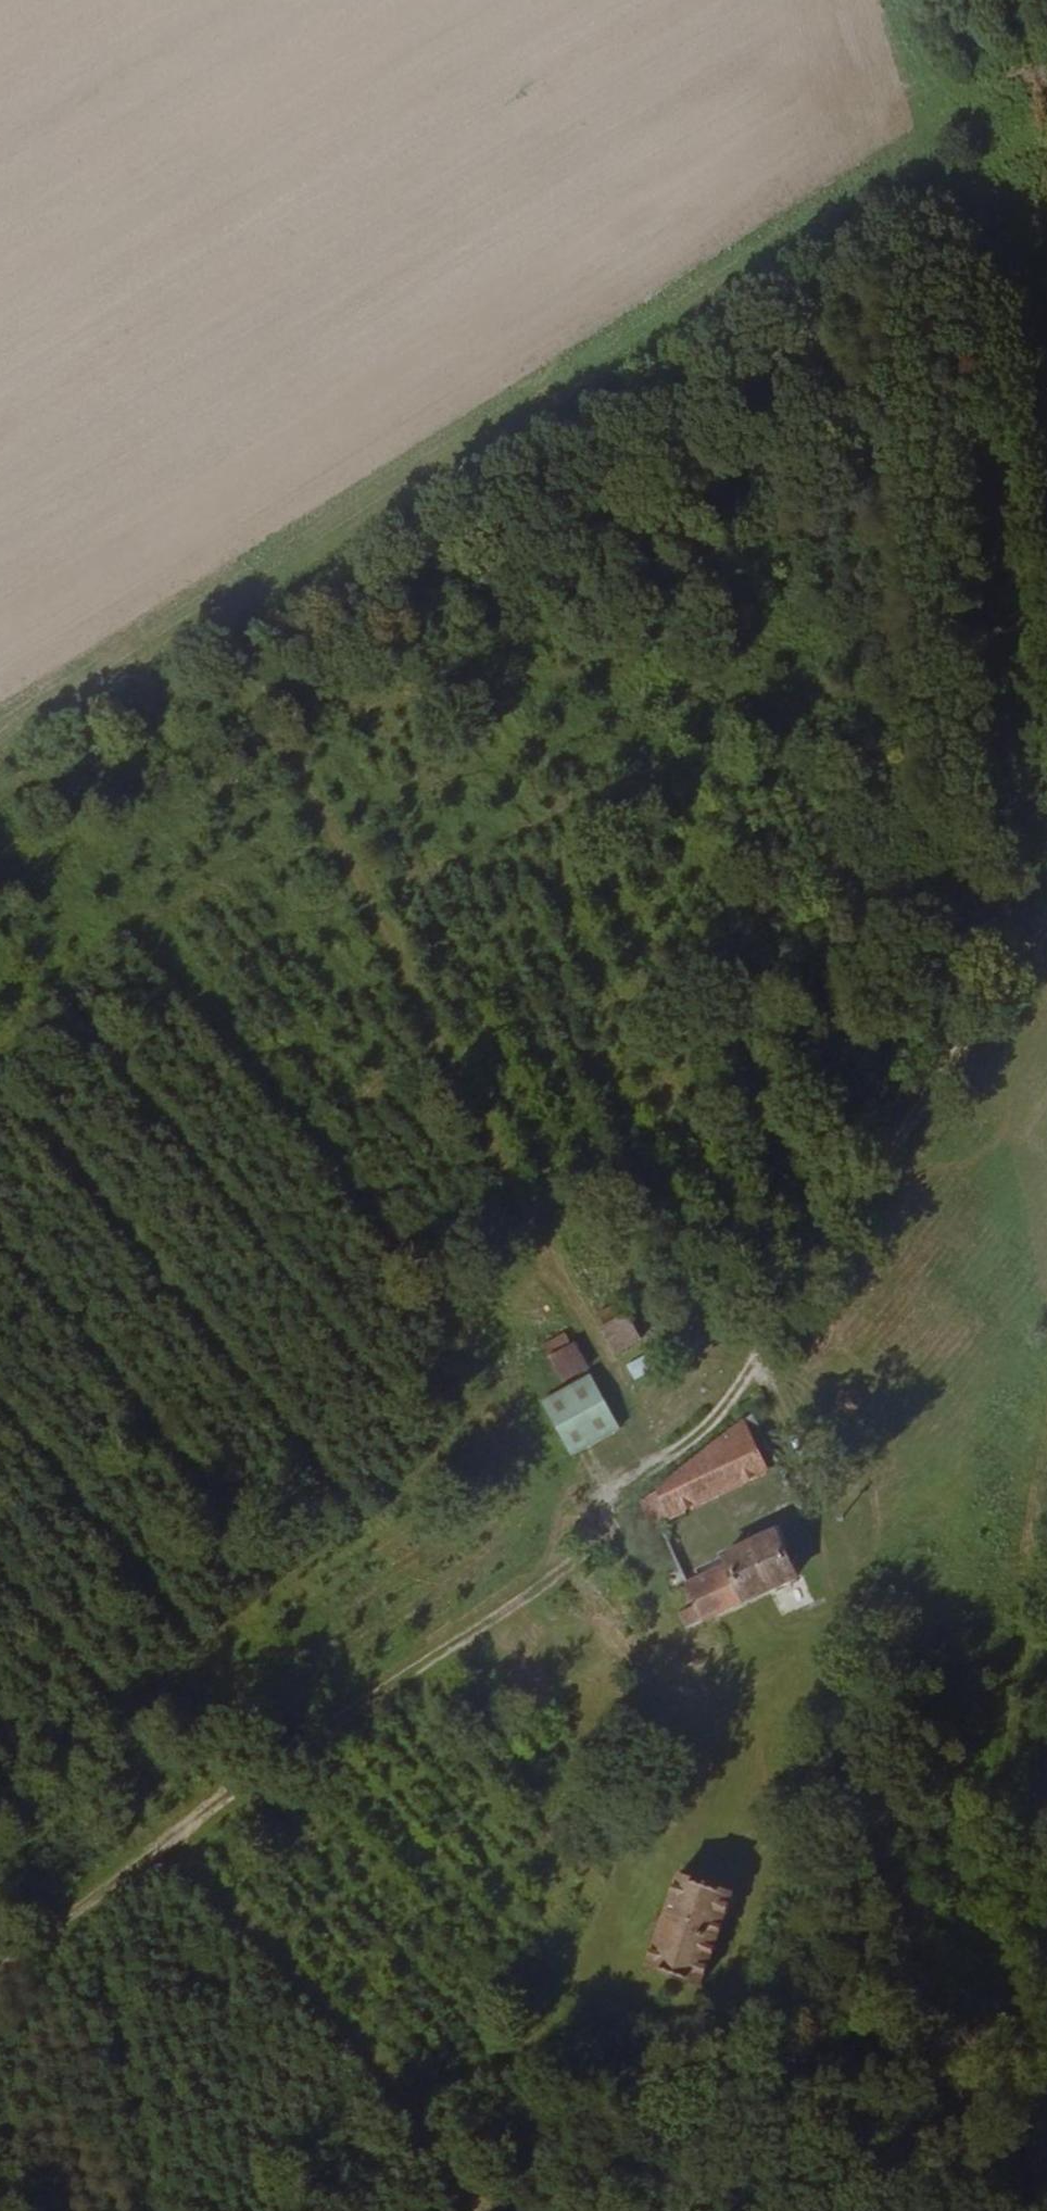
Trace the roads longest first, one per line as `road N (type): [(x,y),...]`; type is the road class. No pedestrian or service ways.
road 1 (unclassified): [(759,1358),(1046,932)]

